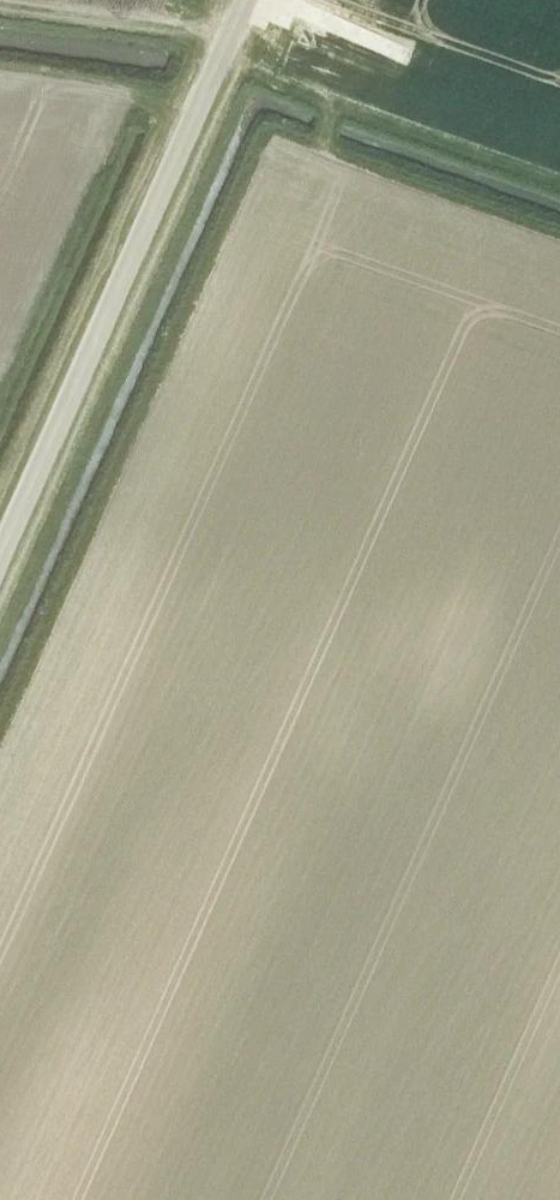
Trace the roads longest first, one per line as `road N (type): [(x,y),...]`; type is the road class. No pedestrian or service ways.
road 1 (unclassified): [(0,553),(245,0)]

